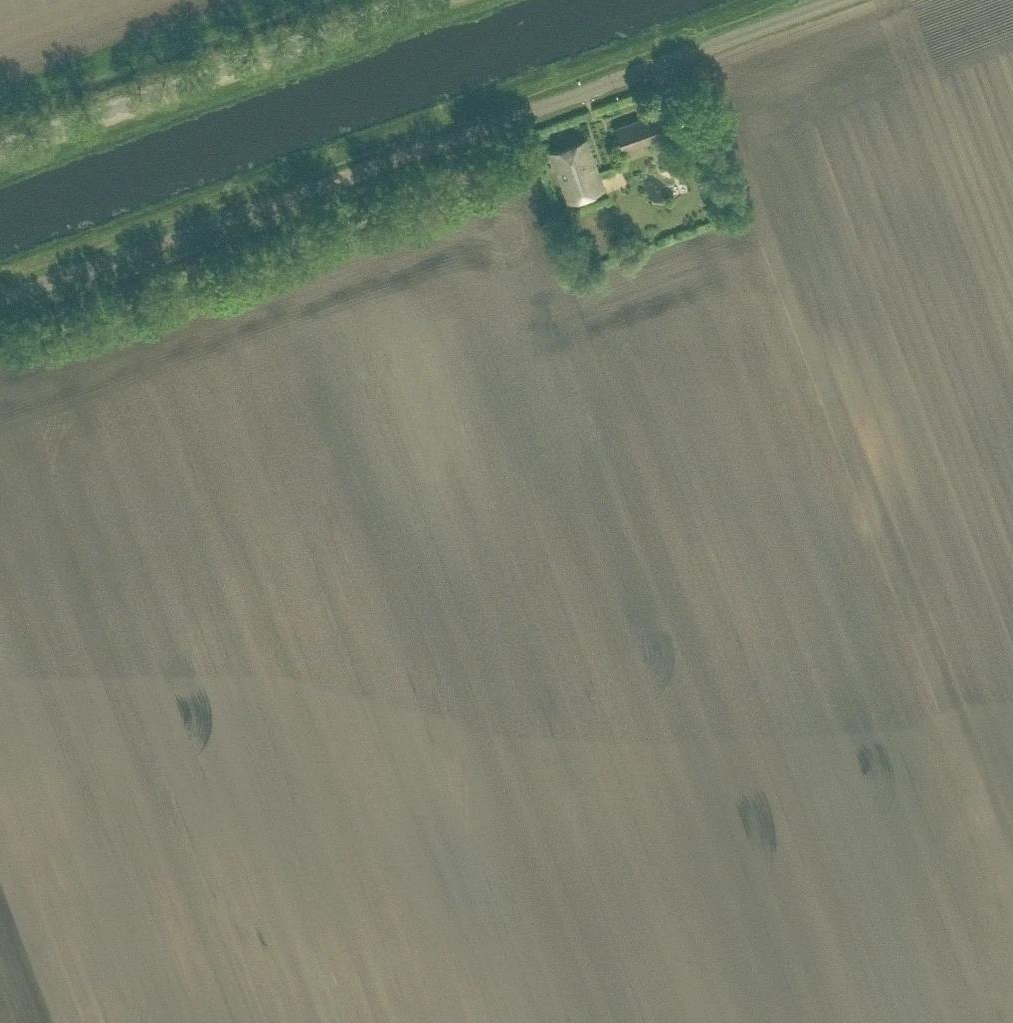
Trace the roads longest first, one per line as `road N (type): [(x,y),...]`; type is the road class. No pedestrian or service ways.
road 1 (unclassified): [(828,0),(0,295)]
road 2 (unclassified): [(0,152),(430,0)]

